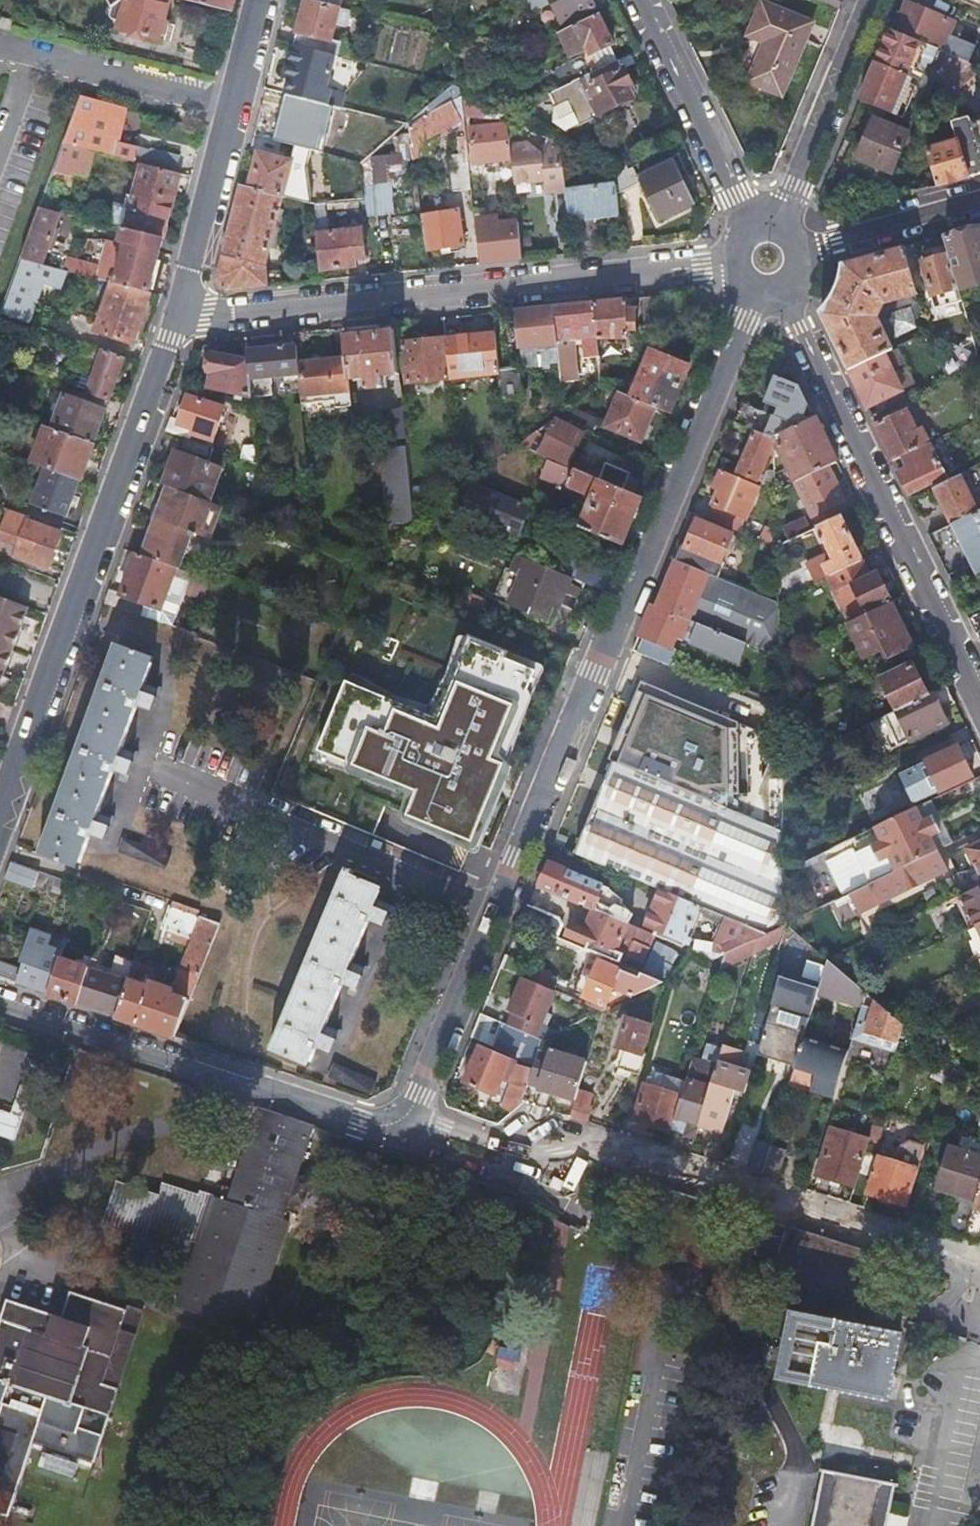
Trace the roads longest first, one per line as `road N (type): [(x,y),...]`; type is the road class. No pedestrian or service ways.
road 1 (residential): [(752,309),(402,1125)]
road 2 (residential): [(979,1262),(572,1139),(486,1154),(402,1125)]
road 3 (residential): [(183,309),(0,821)]
road 4 (residential): [(720,261),(205,316),(183,309)]
road 5 (residential): [(788,306),(979,699)]
road 6 (residential): [(402,1125),(360,1121),(0,1001)]
road 7 (residential): [(638,0),(746,224)]
road 8 (residential): [(0,50),(234,109)]
road 9 (residential): [(875,0),(786,223)]
road 10 (residential): [(234,109),(183,309)]
road 11 (residential): [(979,201),(812,251)]

